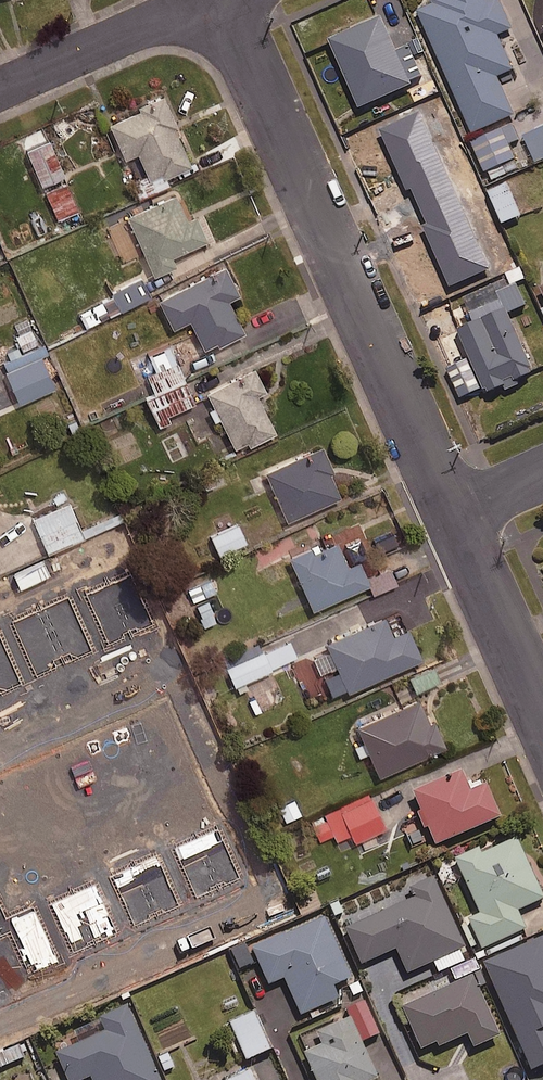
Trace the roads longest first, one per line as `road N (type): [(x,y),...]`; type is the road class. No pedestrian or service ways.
road 1 (residential): [(218,0),(454,515)]
road 2 (residential): [(0,91),(207,0)]
road 3 (residential): [(454,515),(542,716)]

